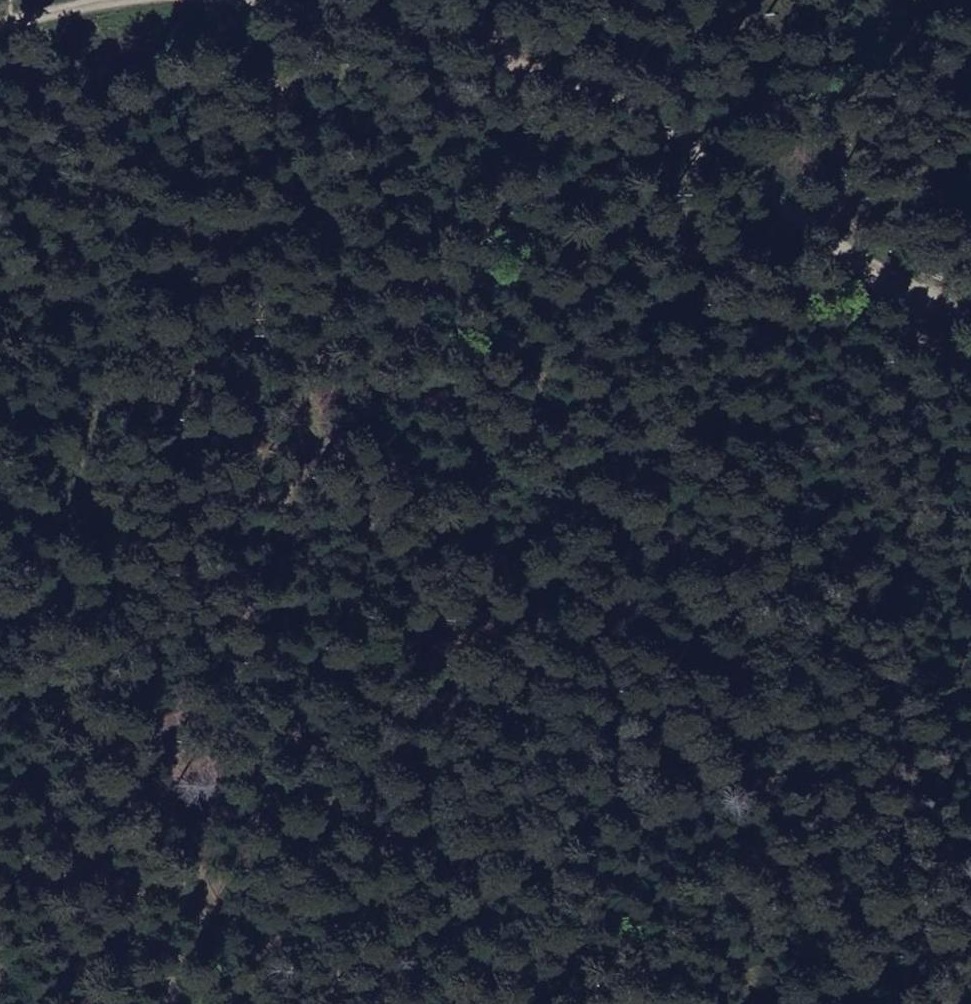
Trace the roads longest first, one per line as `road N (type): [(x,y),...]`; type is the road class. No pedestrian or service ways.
road 1 (track): [(297,0),(433,36),(654,117),(970,331)]

